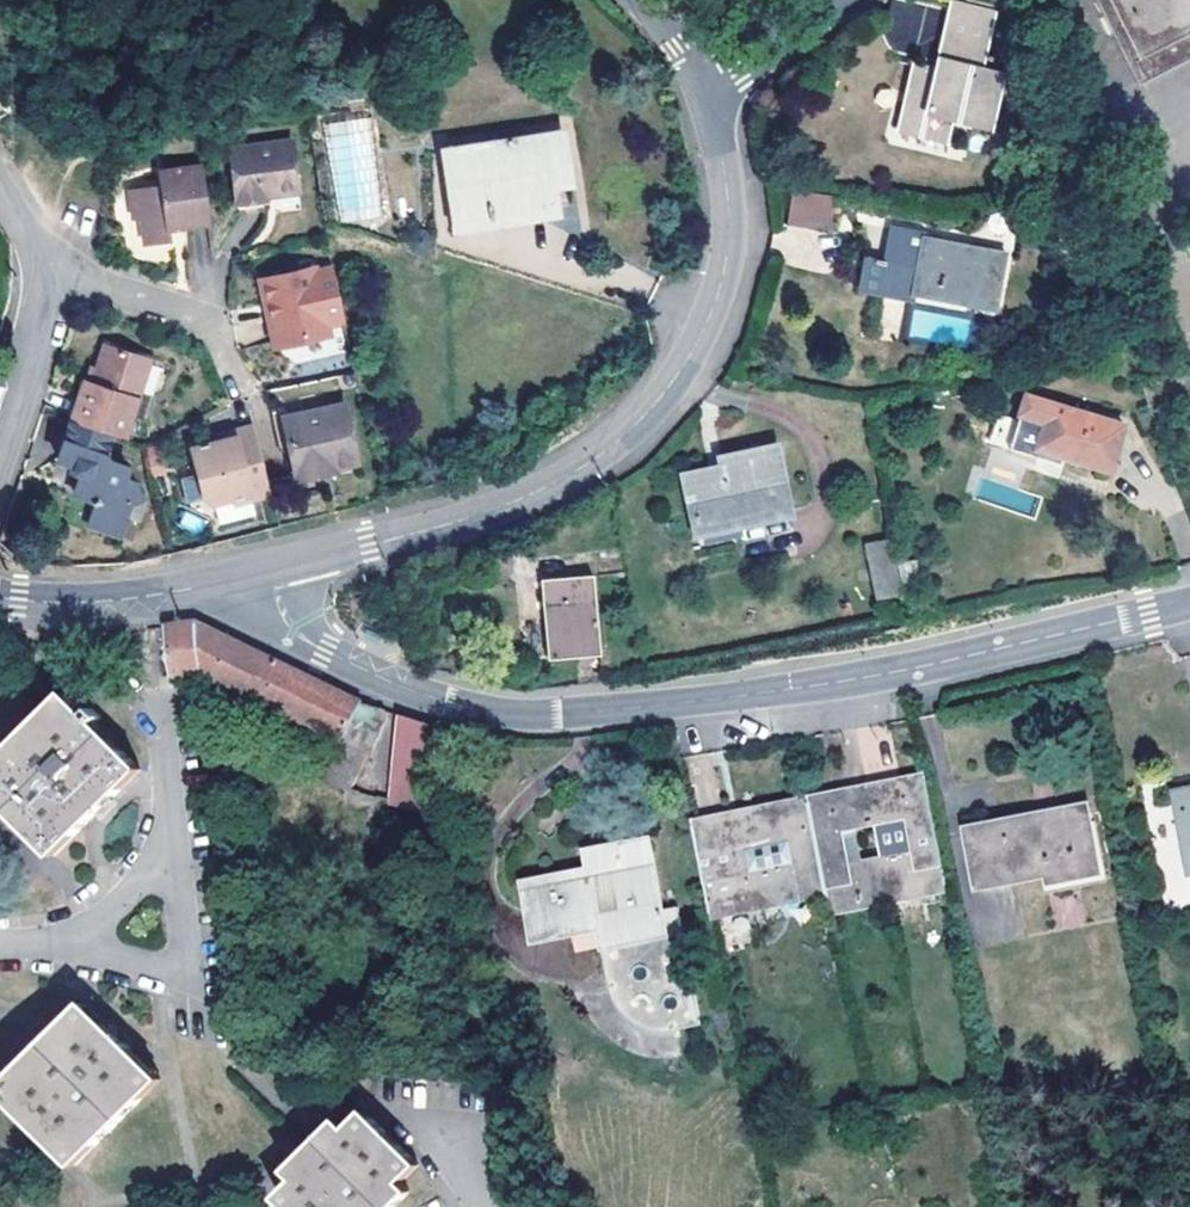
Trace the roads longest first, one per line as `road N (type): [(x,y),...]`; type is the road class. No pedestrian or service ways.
road 1 (tertiary): [(269,568),(290,624),(325,650),(444,699),(525,711),(785,691),(1189,603)]
road 2 (residential): [(269,568),(496,508),(576,470),(642,419),(704,330),(727,254),(727,194),(701,90)]
road 3 (tertiary): [(0,596),(121,600),(269,568)]
road 4 (residential): [(43,268),(203,317),(246,396)]
road 5 (residential): [(43,268),(39,343),(0,452)]
road 6 (track): [(7,0),(16,103),(4,182)]
road 7 (residential): [(836,0),(701,90)]

